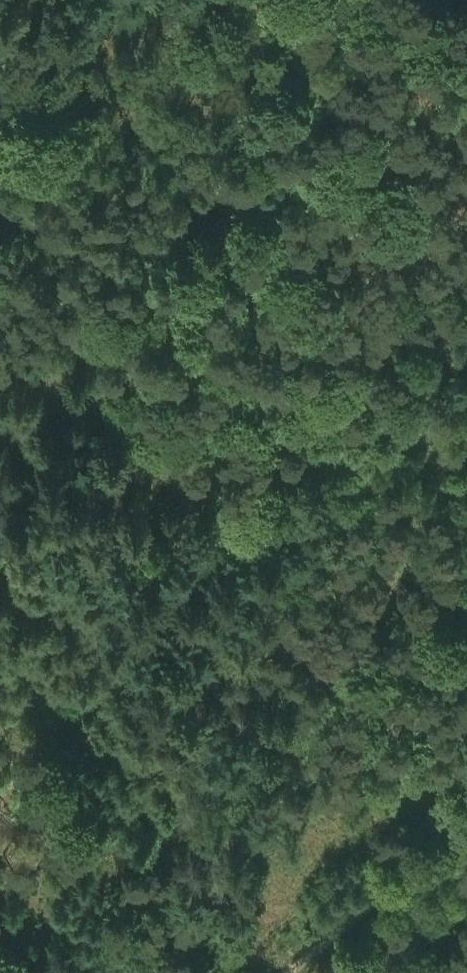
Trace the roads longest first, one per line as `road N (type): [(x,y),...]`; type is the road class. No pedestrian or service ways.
road 1 (track): [(466,626),(448,532),(440,321),(420,238),(310,0)]
road 2 (track): [(466,830),(288,972)]

